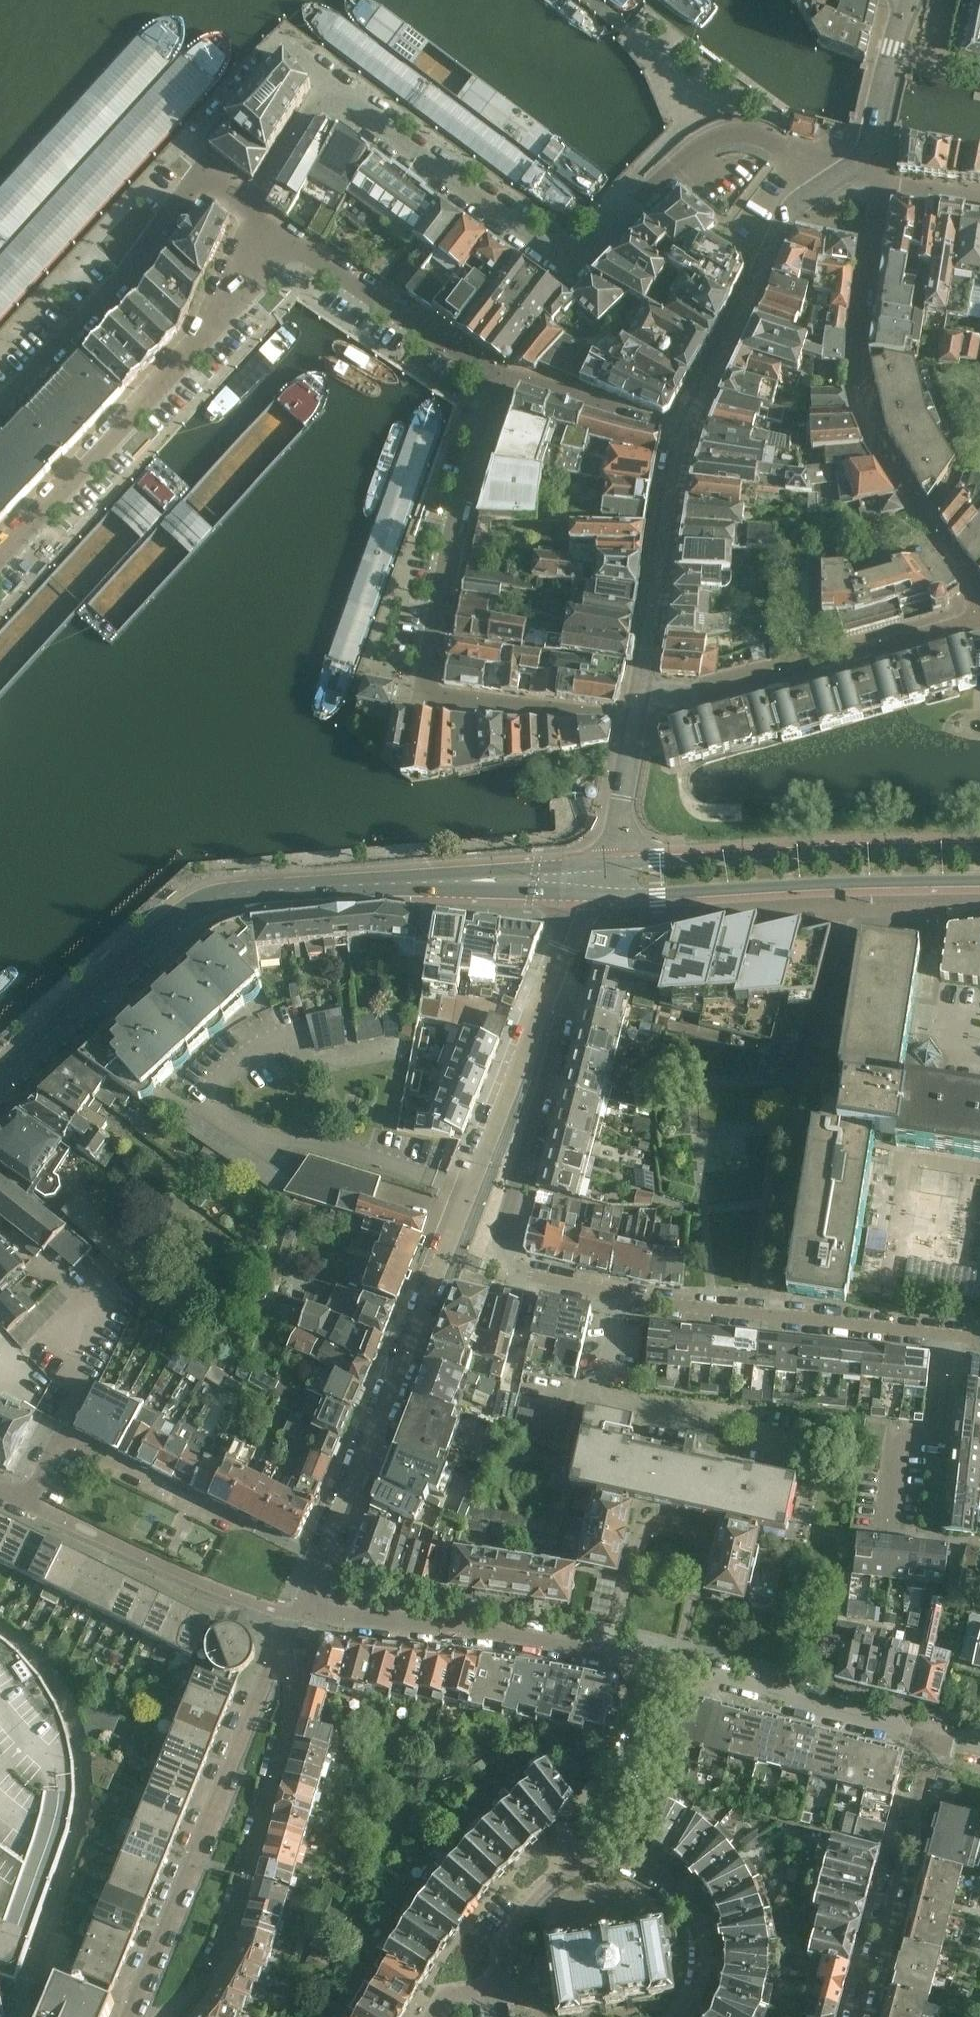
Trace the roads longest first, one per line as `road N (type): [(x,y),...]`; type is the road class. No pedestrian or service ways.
road 1 (residential): [(945,1332),(643,1304),(497,1268),(567,1013),(551,976)]
road 2 (residential): [(290,1615),(455,1250),(551,976)]
road 3 (residential): [(329,88),(573,269),(694,157),(730,137),(758,140),(834,179)]
road 4 (residential): [(436,2016),(452,1996),(489,1983),(511,1928),(545,1890),(563,1874),(610,1858),(658,1874),(678,1890),(700,1932),(698,1984),(680,2016)]
road 5 (residential): [(0,551),(200,337),(247,211)]
road 6 (residential): [(159,2016),(225,1947),(288,1727),(277,1647)]
road 7 (residential): [(128,2016),(277,1647)]
road 8 (tertiary): [(609,877),(658,894),(979,881)]
road 9 (tertiary): [(979,849),(657,862),(609,877)]
road 10 (residential): [(634,717),(979,617)]
road 11 (residential): [(278,1541),(56,1431),(20,1503),(0,1492)]
road 12 (tertiary): [(251,894),(590,878)]
road 13 (residential): [(609,1653),(645,1520),(670,1521),(695,1533),(657,1663)]
road 14 (residential): [(414,697),(501,385)]
road 15 (unclassified): [(290,1615),(609,1653)]
road 16 (tertiary): [(251,894),(226,896),(176,919),(0,1082)]
road 17 (residential): [(188,158),(121,273),(0,401)]
road 18 (residential): [(501,385),(247,211)]
road 19 (residential): [(871,237),(855,363),(861,417),(927,522)]
road 20 (unclassified): [(657,1663),(938,1740)]
road 21 (tertiary): [(634,717),(686,433)]
road 22 (residential): [(859,2016),(938,1740)]
road 23 (tertiary): [(686,433),(787,215)]
road 24 (residential): [(885,1526),(896,1439),(933,1439),(945,1332)]
road 25 (residential): [(414,697),(634,717)]
road 26 (residential): [(686,433),(528,380),(501,385)]
road 27 (tertiary): [(850,170),(870,144),(903,0)]
road 28 (tertiary): [(609,877),(634,717)]
road 29 (residential): [(927,522),(966,455),(979,375)]
road 30 (residential): [(247,211),(329,88)]
road 31 (residential): [(283,47),(188,158)]

